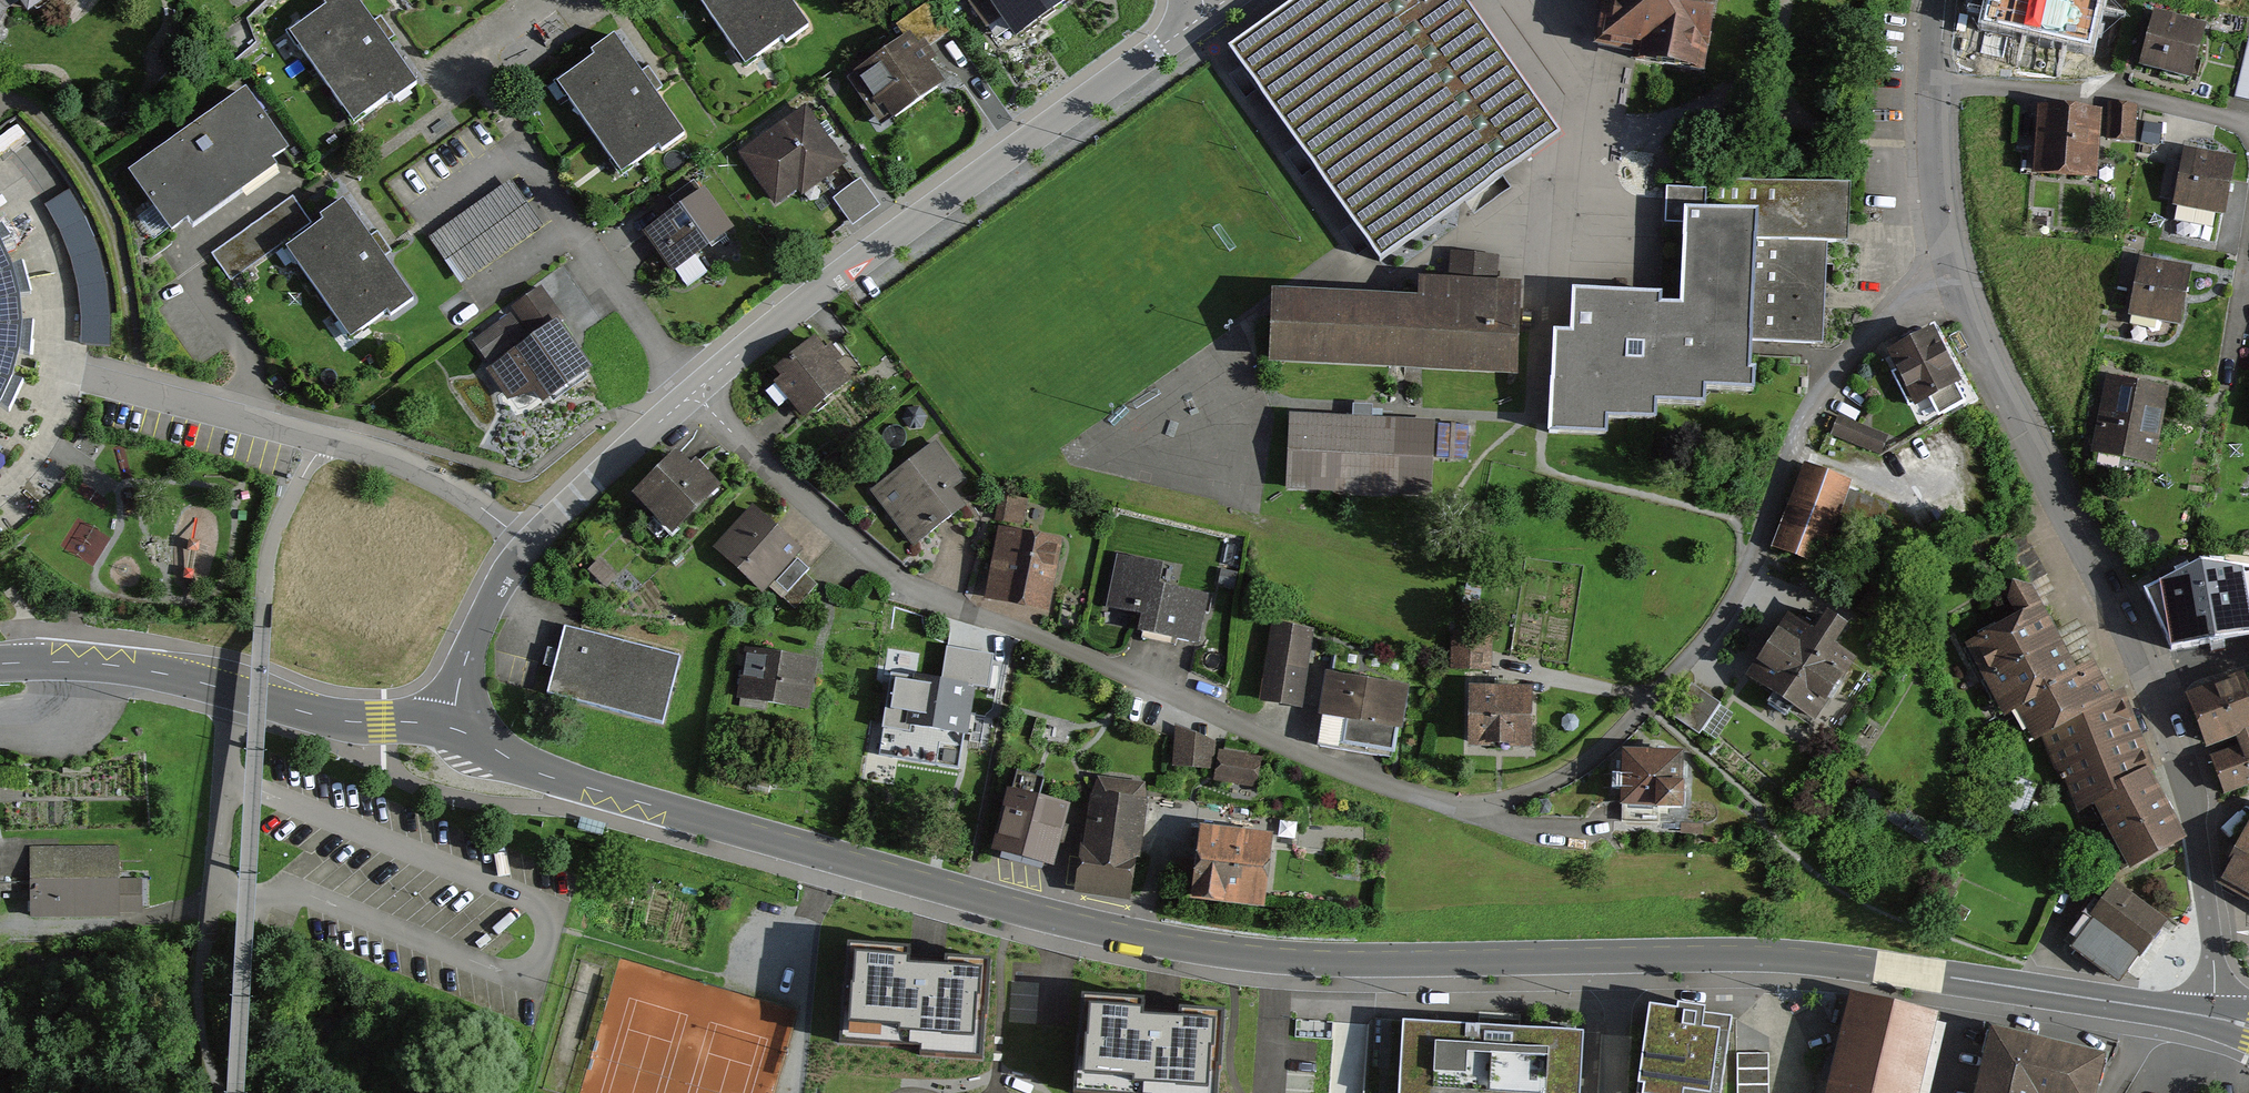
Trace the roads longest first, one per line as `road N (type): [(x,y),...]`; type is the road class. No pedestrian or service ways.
road 1 (secondary): [(445,728),(539,773),(1088,927),(1190,947),(1289,960),(1837,961),(2211,1015)]
road 2 (residential): [(693,389),(801,500),(960,612),(1032,632),(1339,766),(1452,803),(1501,799),(1554,782),(1603,744),(1672,673),(1737,596),(1819,397),(1875,327),(1950,266)]
road 3 (residential): [(2211,1015),(2214,937),(2176,756),(2123,626),(2006,409),(1950,266)]
road 4 (residential): [(1215,5),(826,284),(693,389)]
road 5 (residential): [(524,543),(412,463),(56,368)]
road 6 (secondary): [(0,663),(129,667),(345,721),(445,728)]
road 7 (residential): [(1931,78),(2126,90),(2248,125)]
road 8 (residential): [(523,141),(693,389)]
road 9 (residential): [(693,389),(524,543)]
road 10 (residential): [(524,543),(473,640),(445,728)]
road 11 (residential): [(1950,266),(1931,78)]
road 12 (residential): [(2248,241),(2226,387)]

